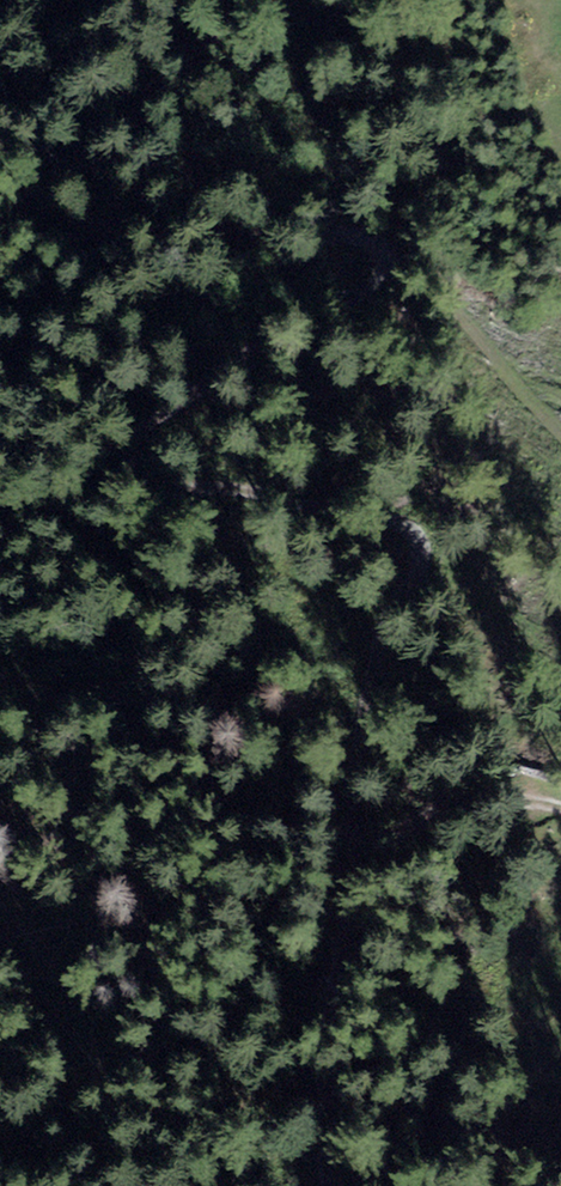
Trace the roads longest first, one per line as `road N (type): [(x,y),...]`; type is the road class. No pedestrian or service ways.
road 1 (track): [(237,0),(41,140),(60,162),(218,176),(319,230),(399,250),(446,284),(371,290),(110,453),(151,492),(260,478),(342,495),(407,523),(422,560),(410,599),(361,675),(357,856),(509,804),(560,811)]
road 2 (track): [(337,1185),(335,984),(357,856)]
road 3 (track): [(446,284),(560,436)]

